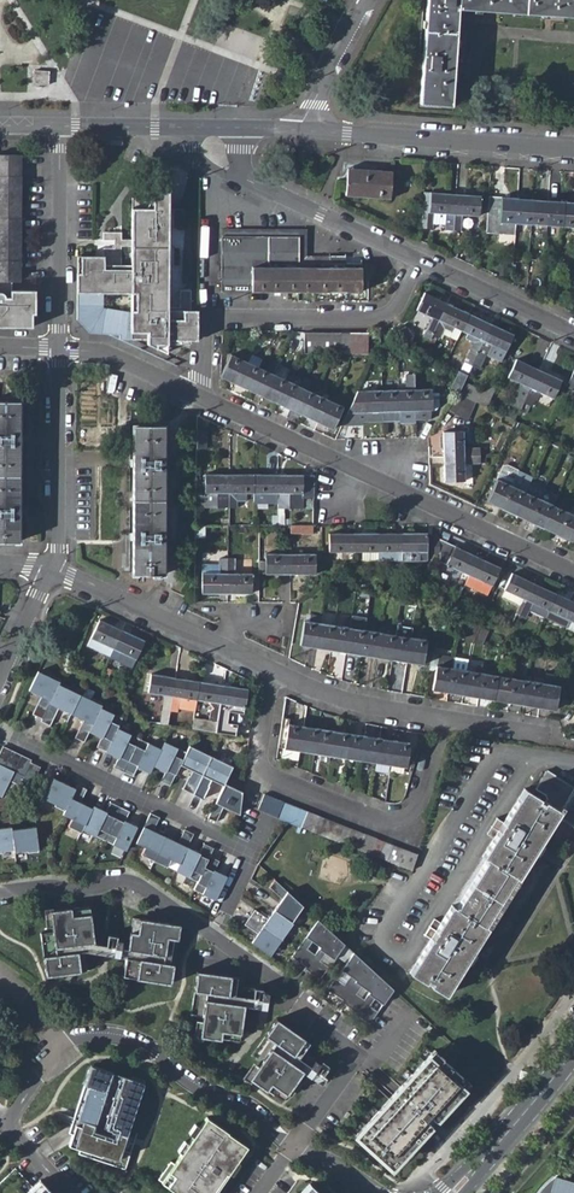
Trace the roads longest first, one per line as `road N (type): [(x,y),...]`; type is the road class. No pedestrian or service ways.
road 1 (residential): [(573,575),(196,397)]
road 2 (residential): [(220,944),(242,895),(236,850),(200,825),(0,731)]
road 3 (residential): [(275,677),(265,772),(389,823),(417,809),(443,719)]
road 4 (residential): [(196,397),(214,319),(378,320),(401,300),(418,261)]
road 5 (residential): [(293,1150),(349,1070),(349,1051),(301,1017),(300,999),(220,944)]
road 6 (residential): [(573,151),(298,131)]
road 7 (residential): [(293,1150),(259,1113),(198,1087),(152,1050),(121,1038),(58,1040)]
road 8 (residential): [(418,261),(230,171),(214,128)]
road 9 (residential): [(275,677),(51,569)]
road 10 (residential): [(220,944),(132,885),(0,893)]
road 11 (residential): [(58,349),(58,123)]
road 12 (residential): [(51,569),(59,548),(58,349)]
road 13 (secondary): [(573,1055),(456,1192)]
road 14 (residential): [(58,1040),(16,1123),(20,1140),(66,1192)]
road 15 (residential): [(443,719),(355,704),(275,677)]
road 16 (residential): [(573,334),(418,261)]
road 17 (residential): [(214,128),(58,123)]
road 18 (residential): [(298,131),(371,0)]
road 19 (residential): [(196,397),(104,353),(58,349)]
road 20 (residential): [(562,742),(443,719)]
road 21 (residential): [(0,677),(51,569)]

